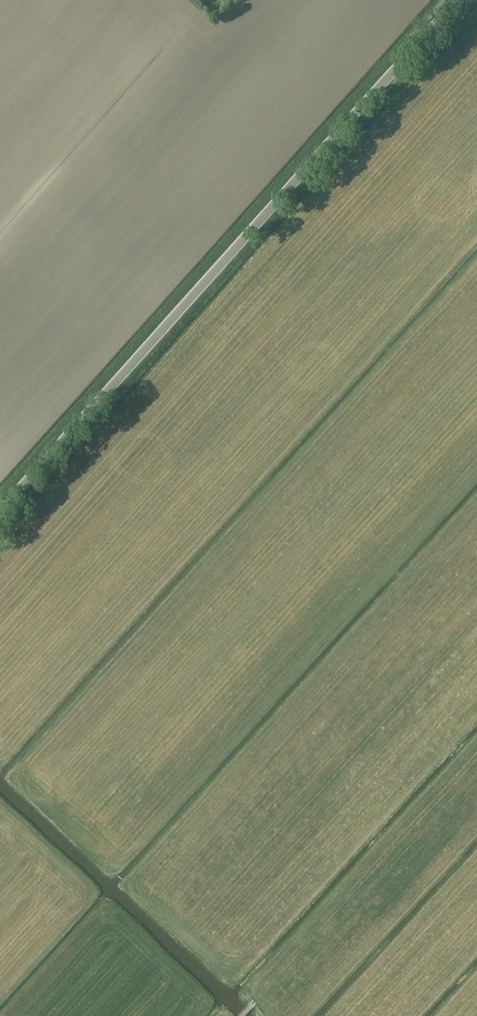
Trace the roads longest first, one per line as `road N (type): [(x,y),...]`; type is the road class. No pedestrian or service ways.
road 1 (unclassified): [(0,512),(458,0)]

